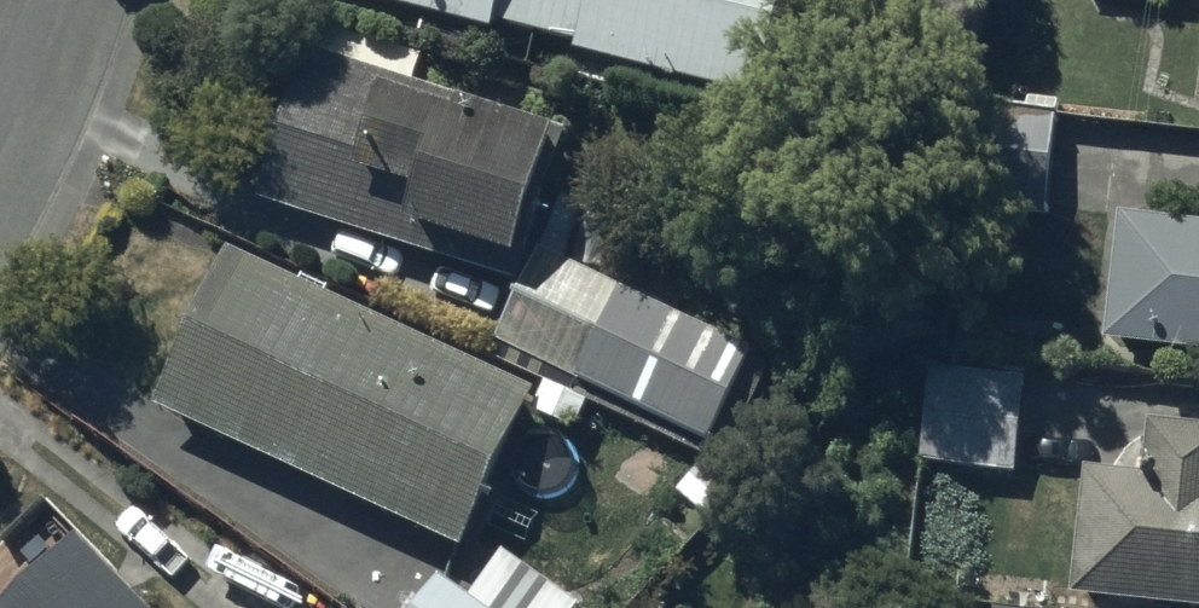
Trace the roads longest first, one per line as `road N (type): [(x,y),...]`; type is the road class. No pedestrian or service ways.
road 1 (residential): [(0,150),(55,0)]

